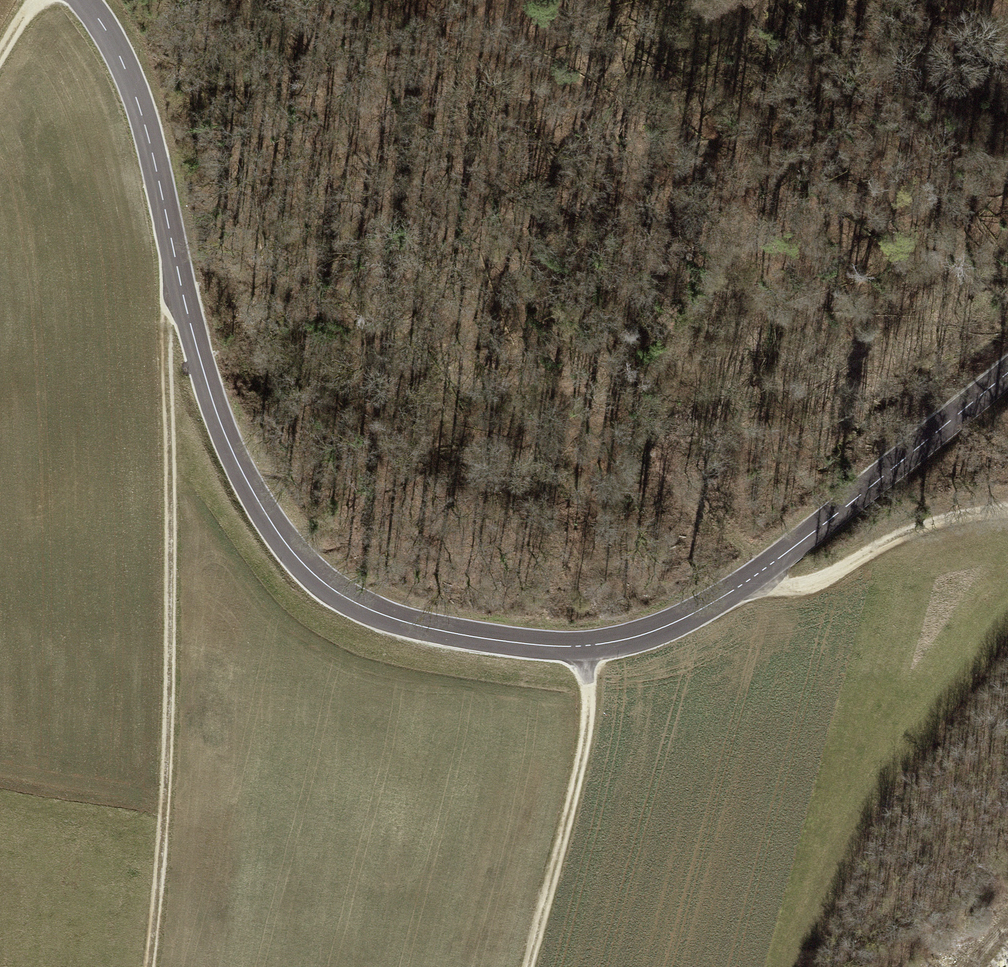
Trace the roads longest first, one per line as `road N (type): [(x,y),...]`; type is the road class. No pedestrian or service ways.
road 1 (tertiary): [(1007,372),(752,581),(659,633),(576,654),(441,635),(364,613),(297,564),(245,480),(208,385),(137,97),(85,0)]
road 2 (track): [(149,966),(176,250)]
road 3 (track): [(576,654),(587,717),(524,966)]
road 4 (track): [(1007,512),(955,517),(817,585),(781,590),(752,581)]
road 5 (track): [(397,0),(461,36),(511,86)]

